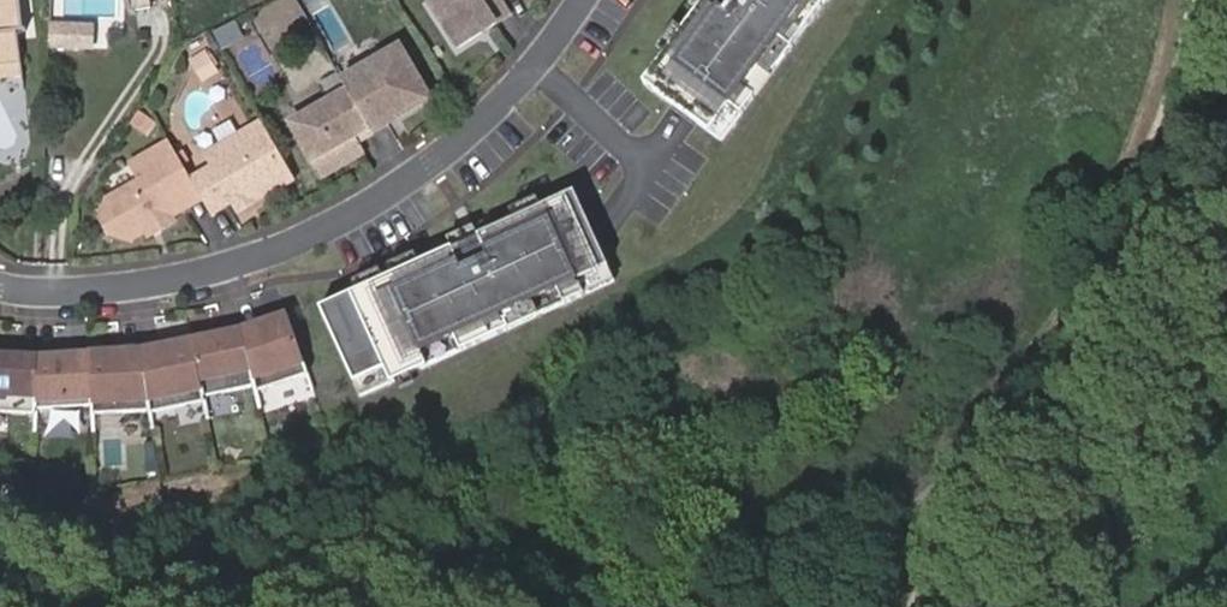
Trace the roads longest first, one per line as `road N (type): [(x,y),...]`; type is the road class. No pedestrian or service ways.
road 1 (residential): [(0,285),(68,292),(201,274),(335,224),(434,162),(488,115),(586,0)]

